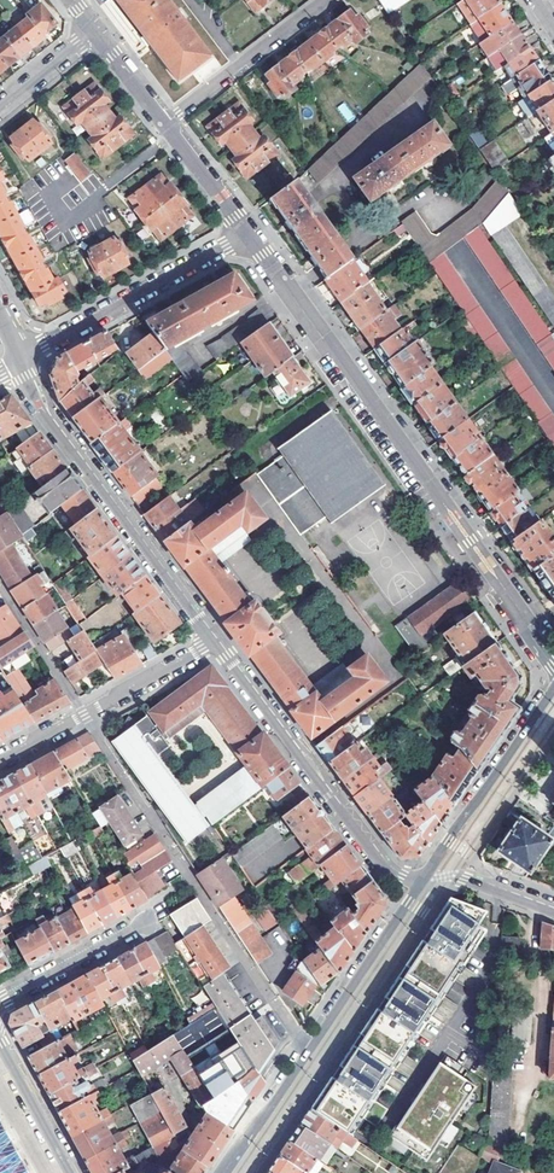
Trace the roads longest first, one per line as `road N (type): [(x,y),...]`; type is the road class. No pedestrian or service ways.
road 1 (residential): [(443,503),(165,124)]
road 2 (residential): [(313,1045),(297,1034),(84,715)]
road 3 (tertiary): [(214,641),(37,405),(18,360)]
road 4 (tertiary): [(423,877),(393,874),(372,856),(214,641)]
road 5 (unknown): [(18,360),(247,234)]
road 6 (tertiary): [(553,688),(423,877)]
road 7 (residential): [(165,124),(326,0)]
road 8 (tertiary): [(423,877),(313,1045)]
road 9 (residential): [(0,1001),(146,923)]
road 10 (residential): [(84,715),(0,582)]
road 11 (tertiary): [(313,1045),(224,1172)]
road 12 (residential): [(84,715),(214,641)]
road 13 (tertiary): [(0,1043),(69,1172)]
road 14 (tertiary): [(553,911),(463,879),(423,877)]
road 15 (residential): [(95,31),(0,106)]

